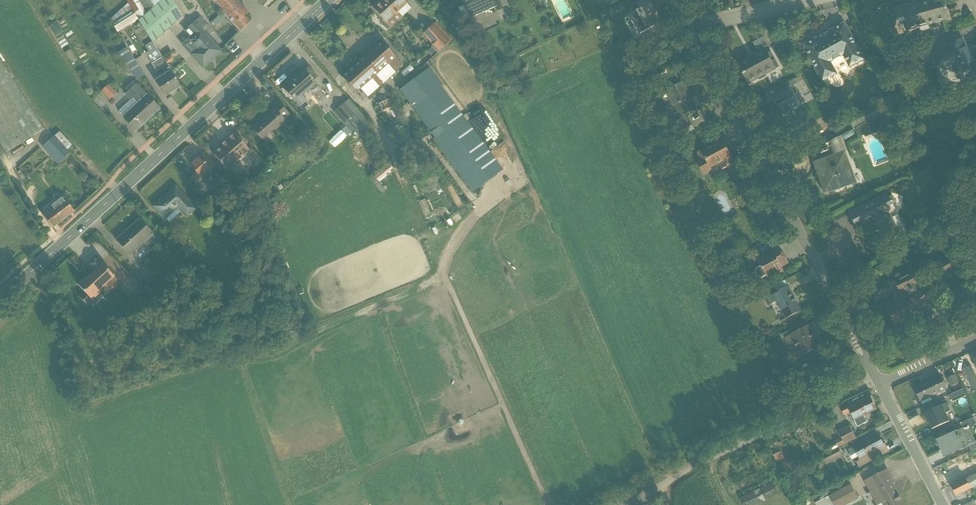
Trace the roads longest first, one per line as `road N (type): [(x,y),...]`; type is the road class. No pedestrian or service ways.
road 1 (secondary): [(327,0),(0,299)]
road 2 (residential): [(881,383),(694,28)]
road 3 (residential): [(945,504),(881,383)]

